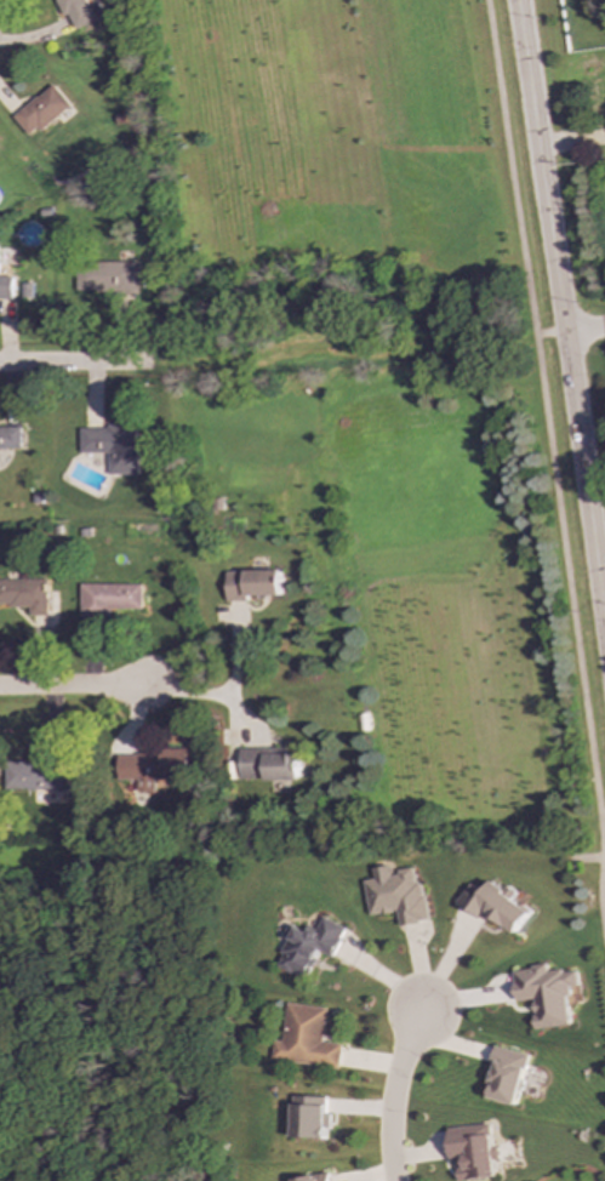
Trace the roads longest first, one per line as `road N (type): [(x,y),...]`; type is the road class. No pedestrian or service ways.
road 1 (tertiary): [(518,0),(604,611)]
road 2 (residential): [(392,1180),(382,1106),(421,1002)]
road 3 (residential): [(145,364),(0,364)]
road 4 (residential): [(0,687),(139,686)]

